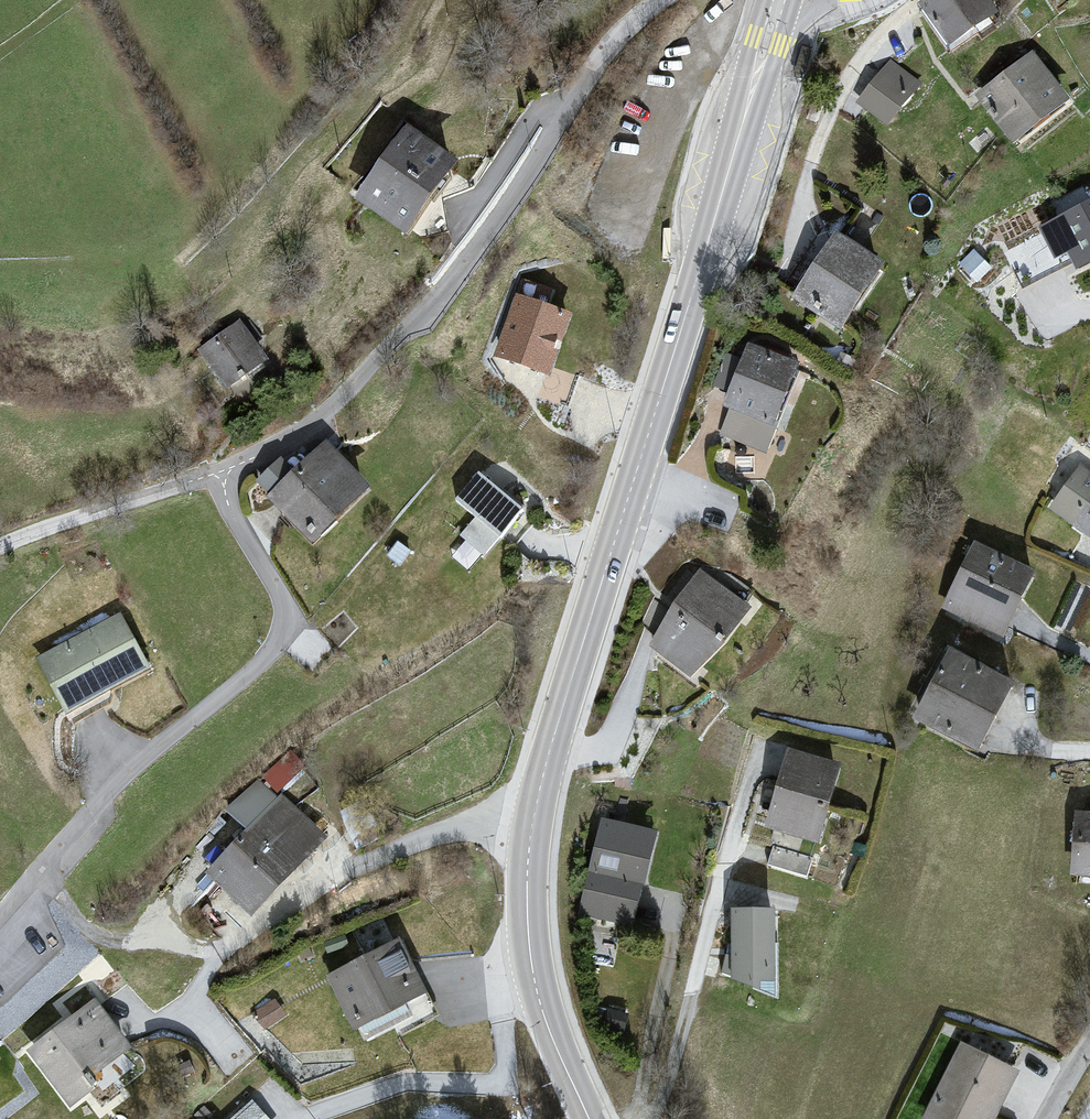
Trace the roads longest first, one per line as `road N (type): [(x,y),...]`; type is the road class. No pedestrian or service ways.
road 1 (secondary): [(588,1118),(533,955),(531,829),(782,0)]
road 2 (residential): [(221,496),(439,241),(631,37),(681,0)]
road 3 (residential): [(221,496),(228,520),(277,596),(285,627),(269,660),(0,918)]
road 4 (residential): [(0,551),(146,499),(221,496)]
road 5 (track): [(38,880),(90,936),(219,958)]

